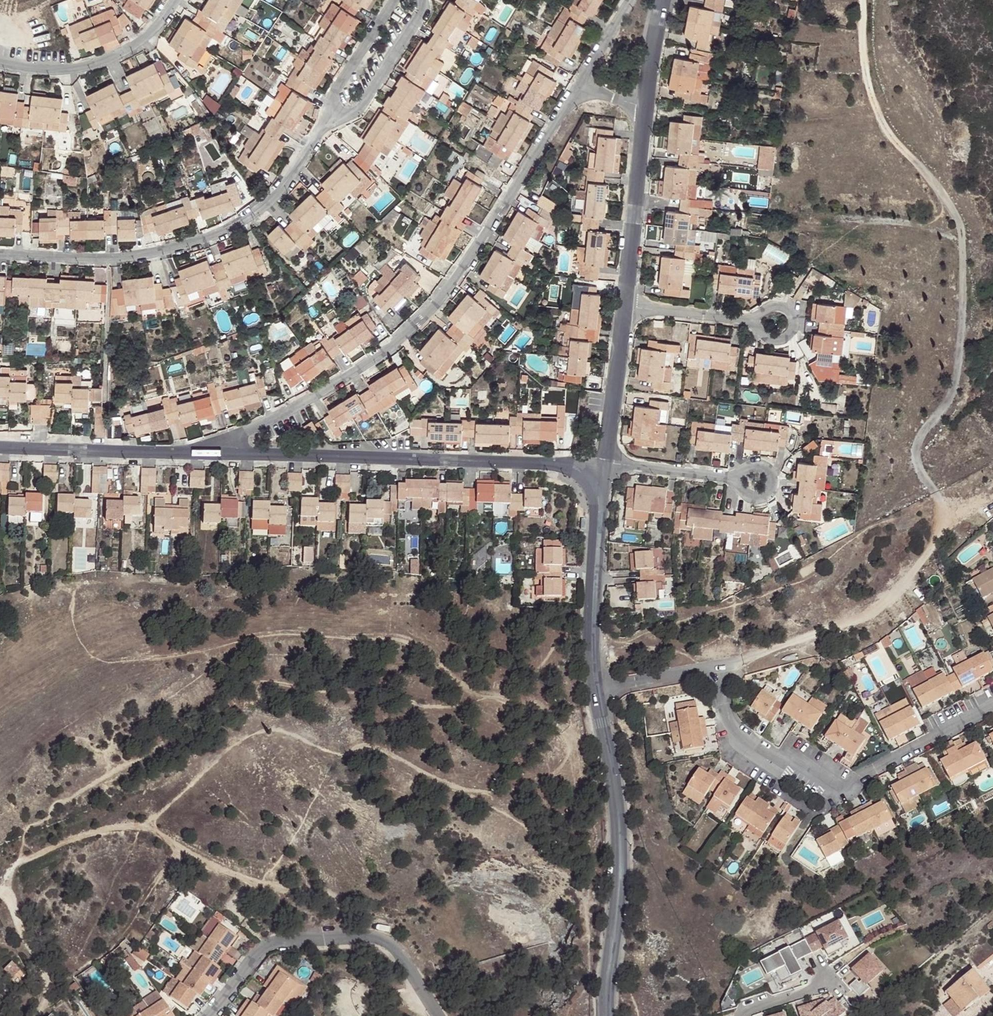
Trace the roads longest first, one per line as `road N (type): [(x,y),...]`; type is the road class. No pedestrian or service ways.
road 1 (residential): [(203,451),(258,434),(352,383),(413,336),(462,278),(581,87)]
road 2 (residential): [(598,691),(713,670),(728,730),(831,787),(992,705)]
road 3 (residential): [(597,480),(561,466),(203,451)]
road 4 (residential): [(328,122),(280,202),(214,245),(144,264),(0,262)]
road 5 (residential): [(608,1015),(621,843),(598,691)]
road 6 (residential): [(209,1015),(267,945),(332,934),(367,935),(399,950),(439,1015)]
road 7 (residential): [(598,691),(597,480)]
road 8 (residential): [(622,317),(645,109)]
road 9 (residential): [(177,0),(137,52),(78,75),(0,64)]
road 10 (residential): [(203,451),(0,450)]
road 11 (residential): [(597,480),(610,443),(622,317)]
road 12 (residential): [(419,0),(419,19),(356,113),(328,122)]
road 13 (residential): [(407,0),(333,97),(328,122)]
road 14 (residential): [(597,480),(731,488)]
road 15 (residential): [(748,330),(622,317)]

